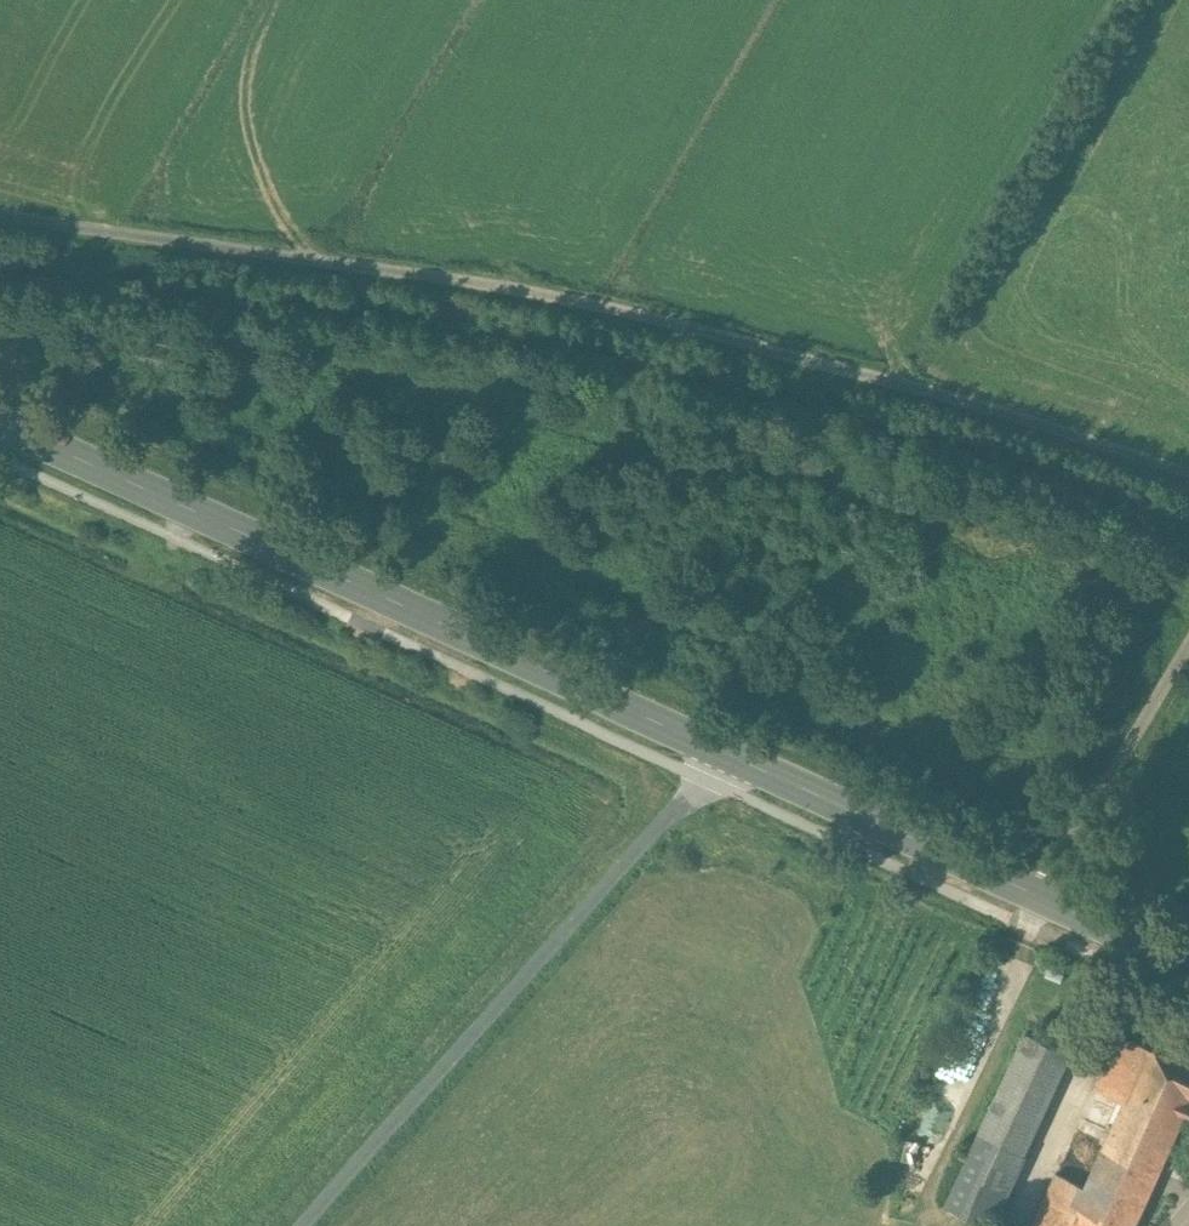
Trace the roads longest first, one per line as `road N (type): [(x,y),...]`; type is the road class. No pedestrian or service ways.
road 1 (track): [(0,215),(611,309),(928,388),(1188,473)]
road 2 (secondary): [(0,429),(714,754)]
road 3 (unclassified): [(714,754),(300,1225)]
road 4 (secondary): [(714,754),(1188,962)]
road 5 (track): [(1026,928),(1188,644)]

